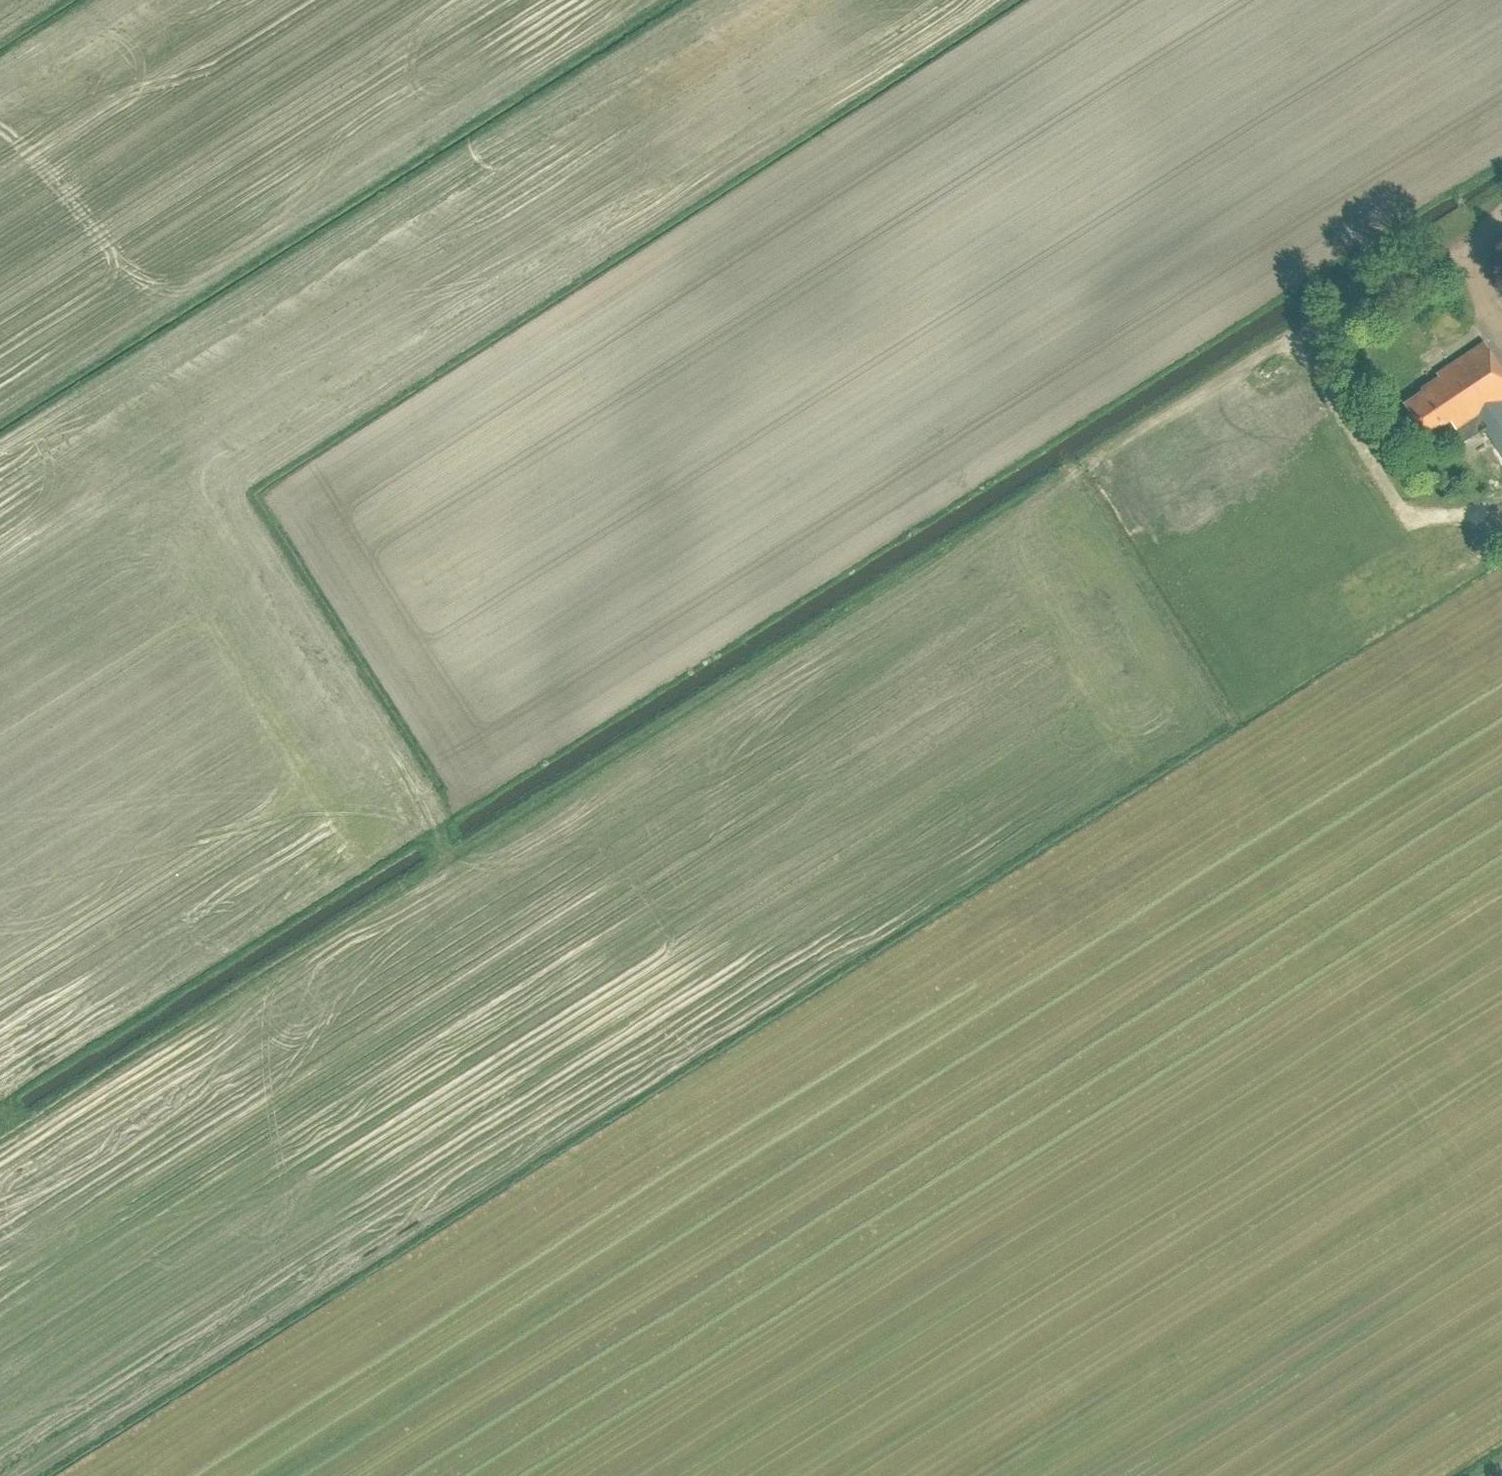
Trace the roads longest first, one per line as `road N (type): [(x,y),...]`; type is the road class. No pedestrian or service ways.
road 1 (track): [(1297,334),(1089,467)]
road 2 (residential): [(1501,204),(1297,334)]

